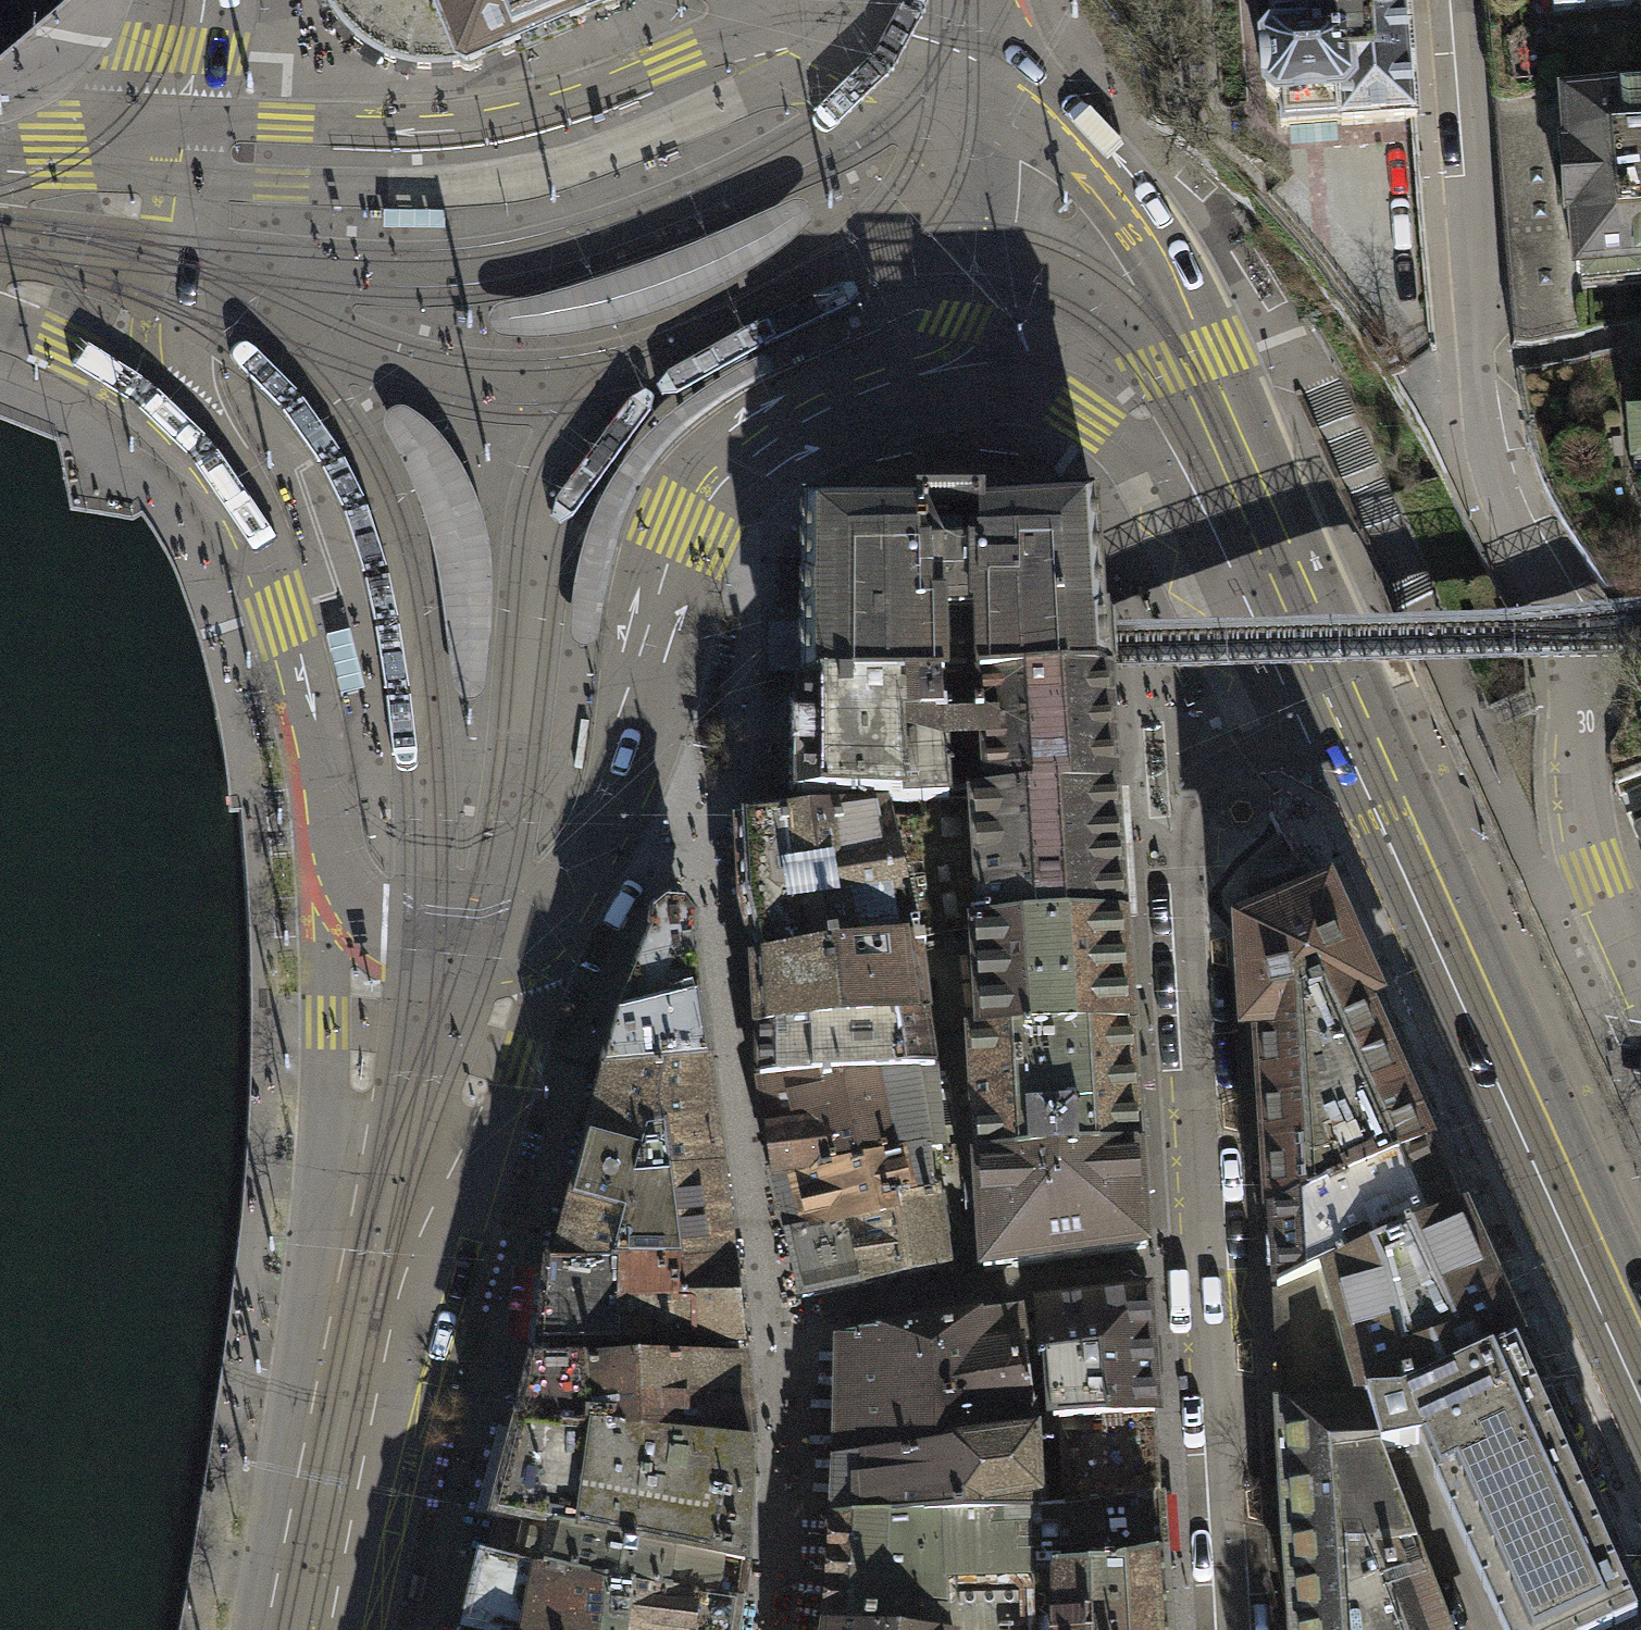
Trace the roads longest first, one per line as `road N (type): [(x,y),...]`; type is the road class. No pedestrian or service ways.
road 1 (residential): [(1640,975),(1583,827),(1585,708),(1574,649),(1515,531),(1488,450),(1458,0)]
road 2 (residential): [(1316,683),(1224,761),(1187,822),(1197,1262),(1222,1629)]
road 3 (tertiary): [(1316,683),(1640,1406)]
road 4 (tertiary): [(786,22),(516,121),(401,131),(258,124),(181,149)]
road 5 (tertiary): [(574,901),(633,743),(691,529),(767,448),(869,396)]
road 6 (tertiary): [(1239,503),(1189,315),(1158,240),(1049,111),(940,43)]
road 7 (tertiary): [(179,419),(224,476),(259,541),(317,729),(339,880)]
road 8 (tertiary): [(369,1269),(488,1136),(526,1062),(574,901)]
road 9 (tertiary): [(869,396),(1016,390),(1063,401),(1239,503)]
road 10 (tertiary): [(339,880),(331,932),(330,1121),(369,1269)]
road 11 (tertiary): [(869,396),(938,339),(965,252),(970,166),(940,43)]
road 12 (tertiary): [(369,1269),(294,1629)]
road 13 (tertiary): [(181,149),(179,419)]
road 14 (tertiary): [(339,880),(384,923),(423,939),(487,943),(532,932),(574,901)]
road 15 (tertiary): [(0,322),(68,350),(179,419)]
road 16 (tertiary): [(1239,503),(1316,683)]
road 17 (tertiary): [(181,149),(0,162)]
road 18 (tertiary): [(940,43),(874,26),(786,22)]
road 19 (tertiary): [(193,0),(181,149)]

